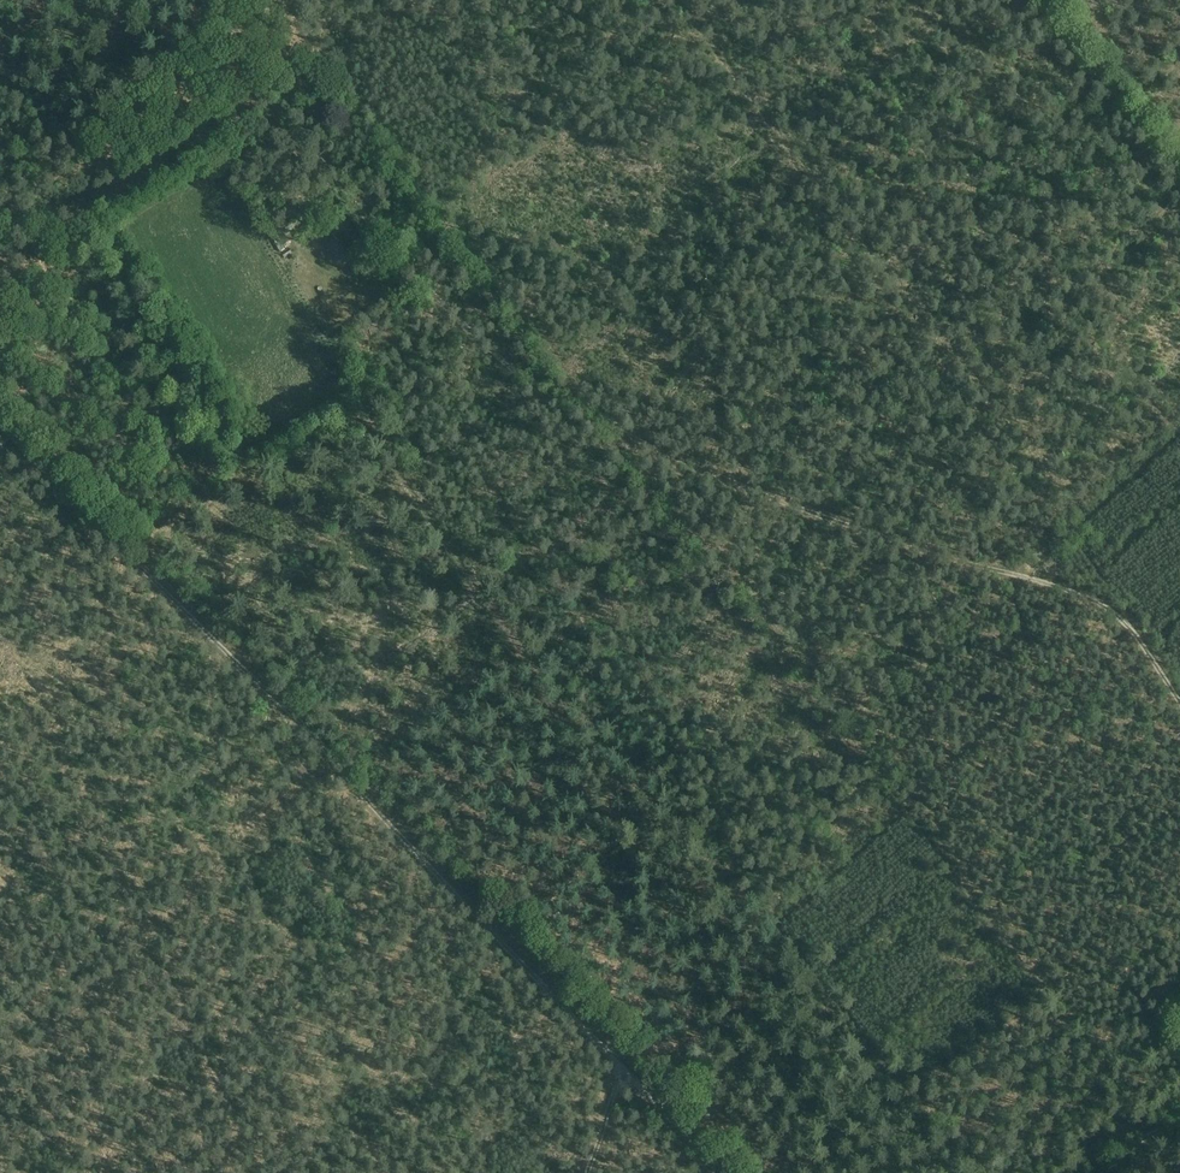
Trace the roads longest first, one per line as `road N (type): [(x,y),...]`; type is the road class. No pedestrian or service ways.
road 1 (track): [(1179,701),(1129,627),(1098,602),(782,503),(549,398),(391,253),(281,95),(203,0)]
road 2 (track): [(732,1172),(421,858),(308,730),(0,423)]
road 3 (track): [(1087,519),(675,0)]
road 4 (track): [(333,757),(79,1022),(0,1074)]
road 5 (track): [(1179,432),(1021,576)]
road 6 (track): [(415,0),(288,105)]

